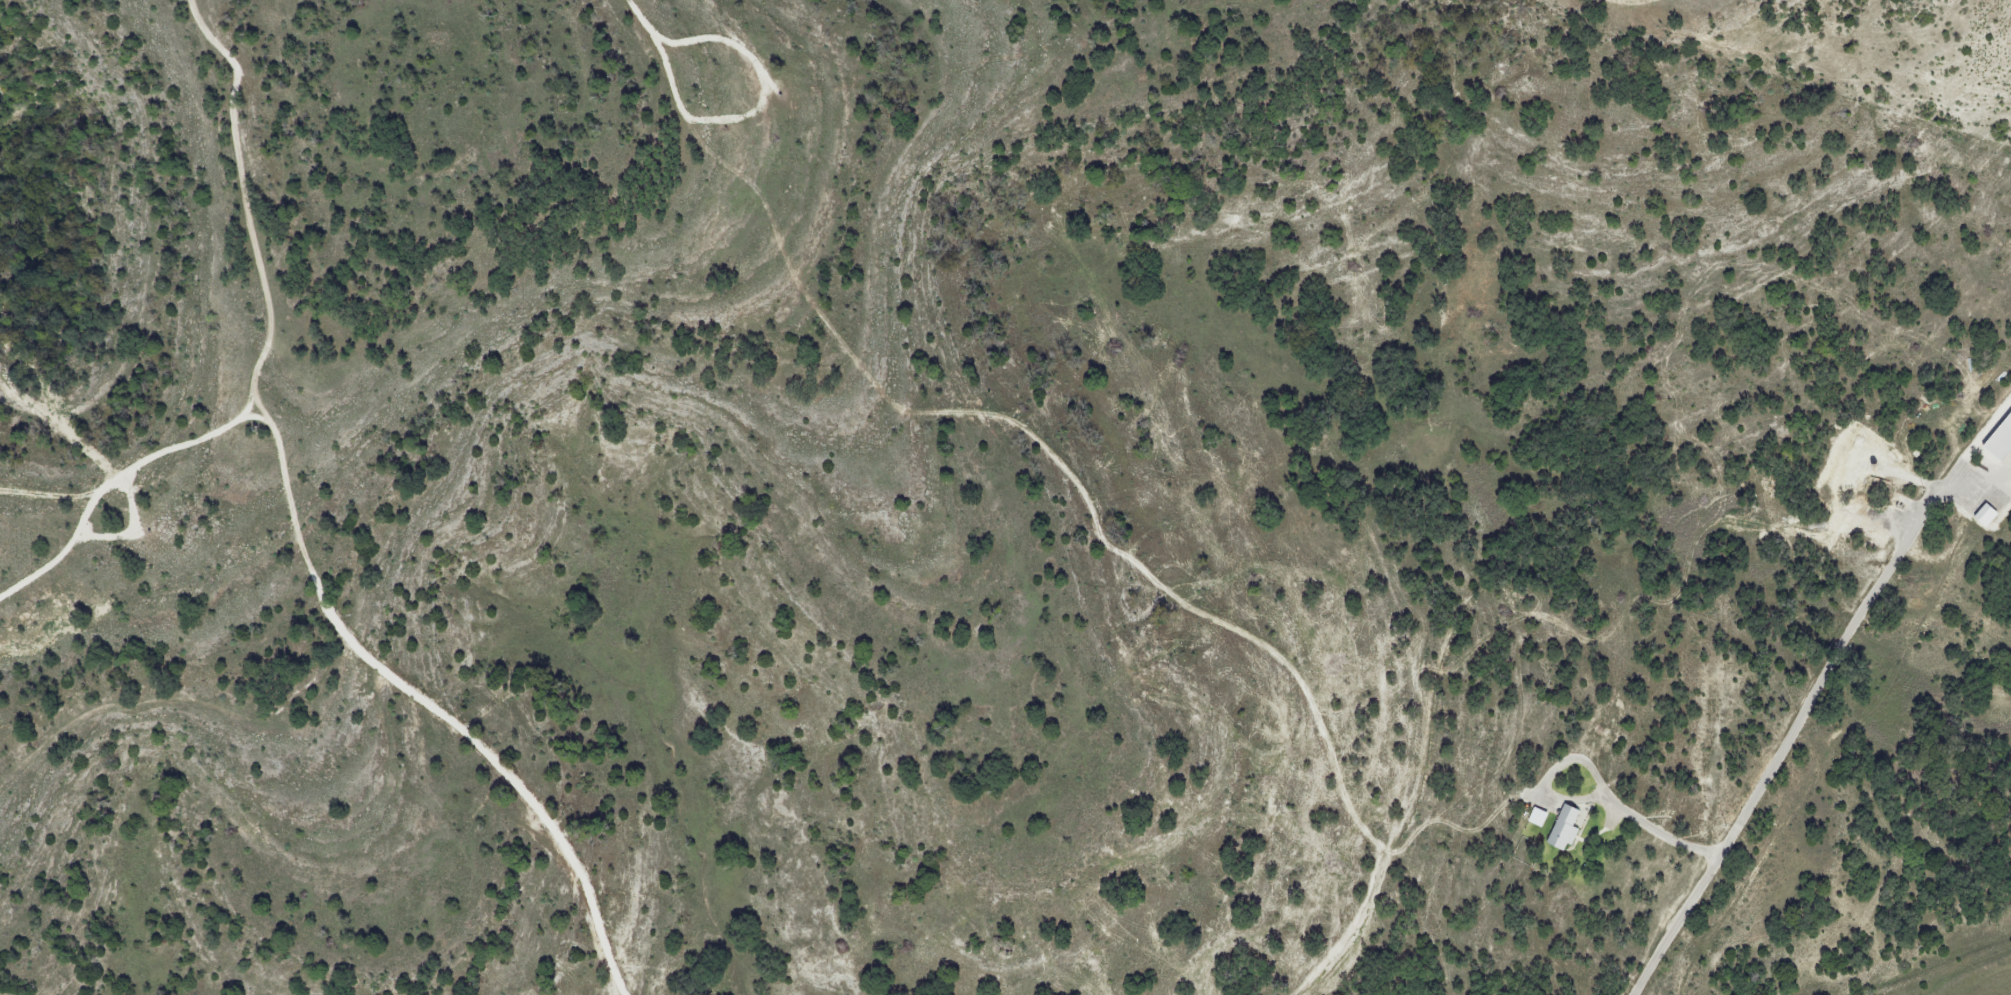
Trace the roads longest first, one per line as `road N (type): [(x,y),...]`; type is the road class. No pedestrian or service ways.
road 1 (residential): [(1633,994),(1721,858),(1807,662),(2010,419)]

